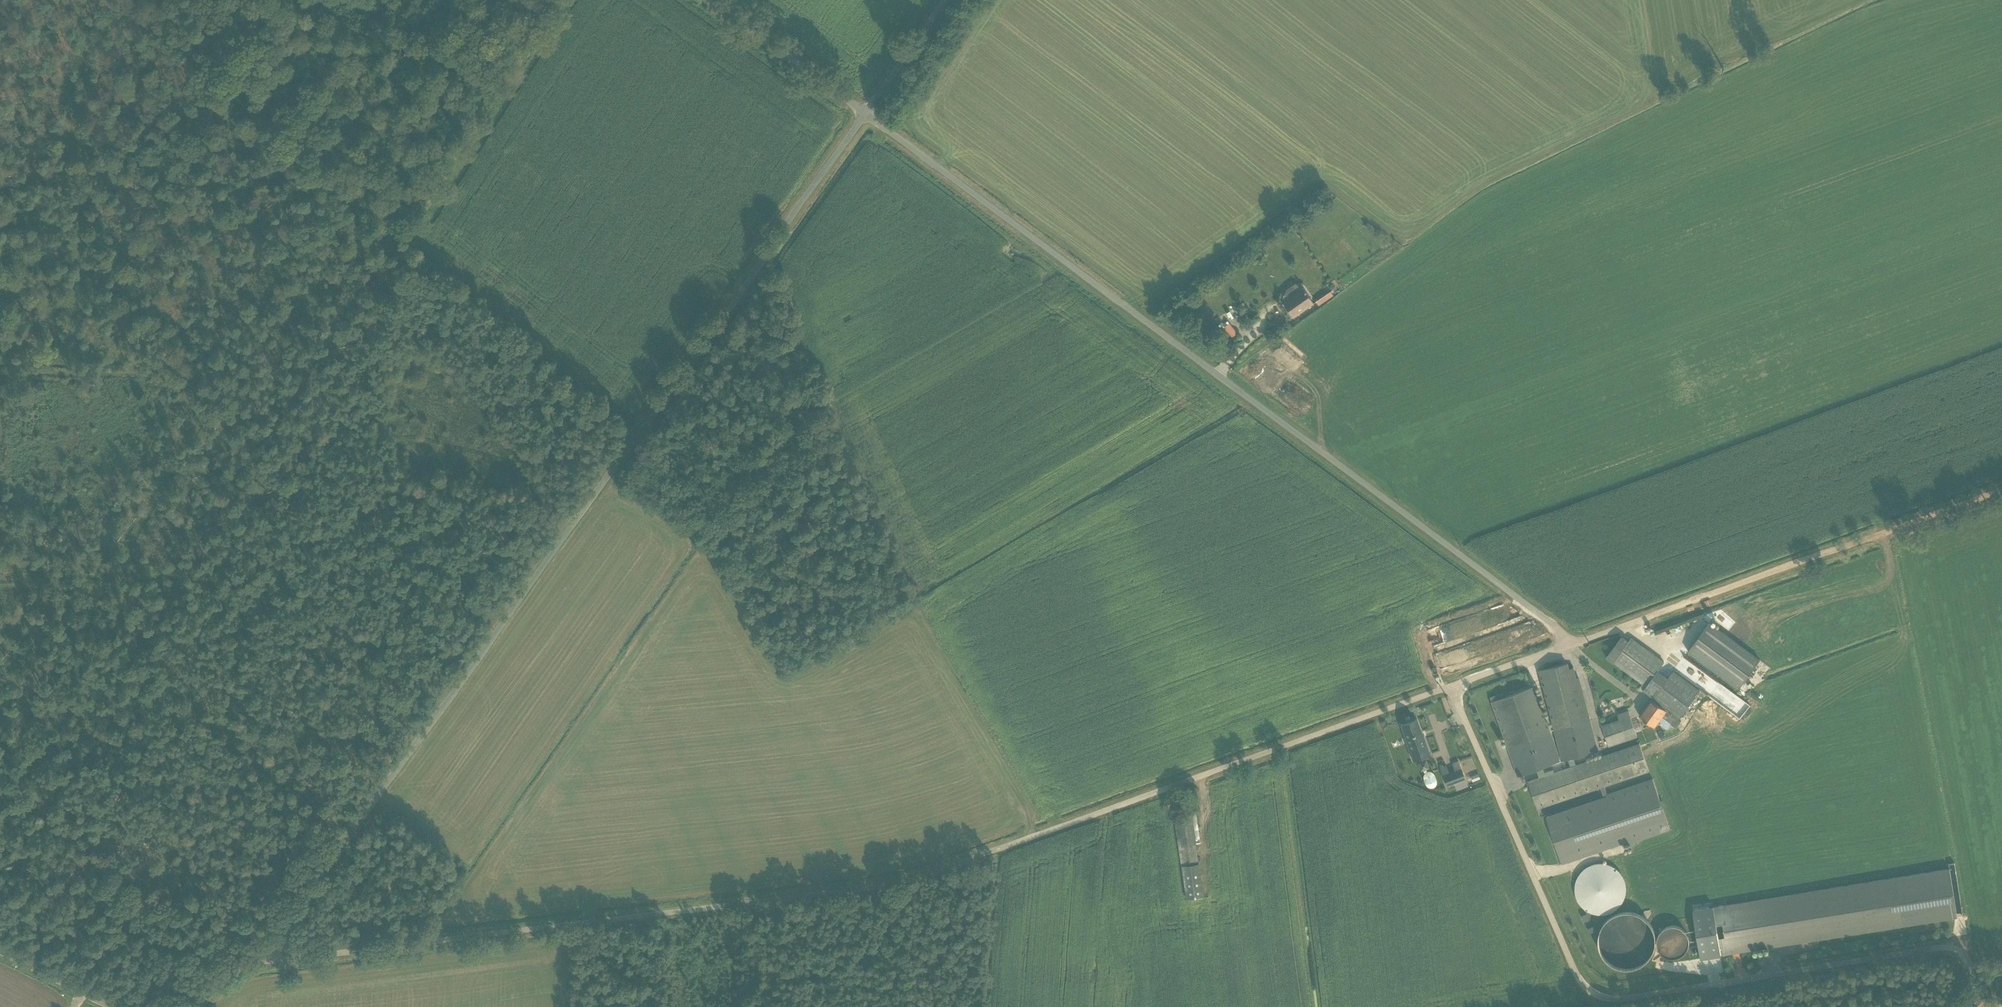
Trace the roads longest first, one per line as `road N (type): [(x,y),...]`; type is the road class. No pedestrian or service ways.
road 1 (unclassified): [(1452,686),(895,884),(269,964)]
road 2 (unclassified): [(865,114),(277,937),(269,964)]
road 3 (unclassified): [(1569,645),(1554,625),(865,114)]
road 4 (unclassified): [(1987,1006),(1976,951),(1602,999),(1587,992),(1452,686)]
road 5 (track): [(1654,616),(2001,492)]
road 6 (unclassified): [(865,114),(712,0)]
road 7 (unclassified): [(865,114),(945,0)]
road 8 (unclassified): [(0,949),(118,1006)]
road 9 (unclassified): [(1452,686),(1569,645)]

